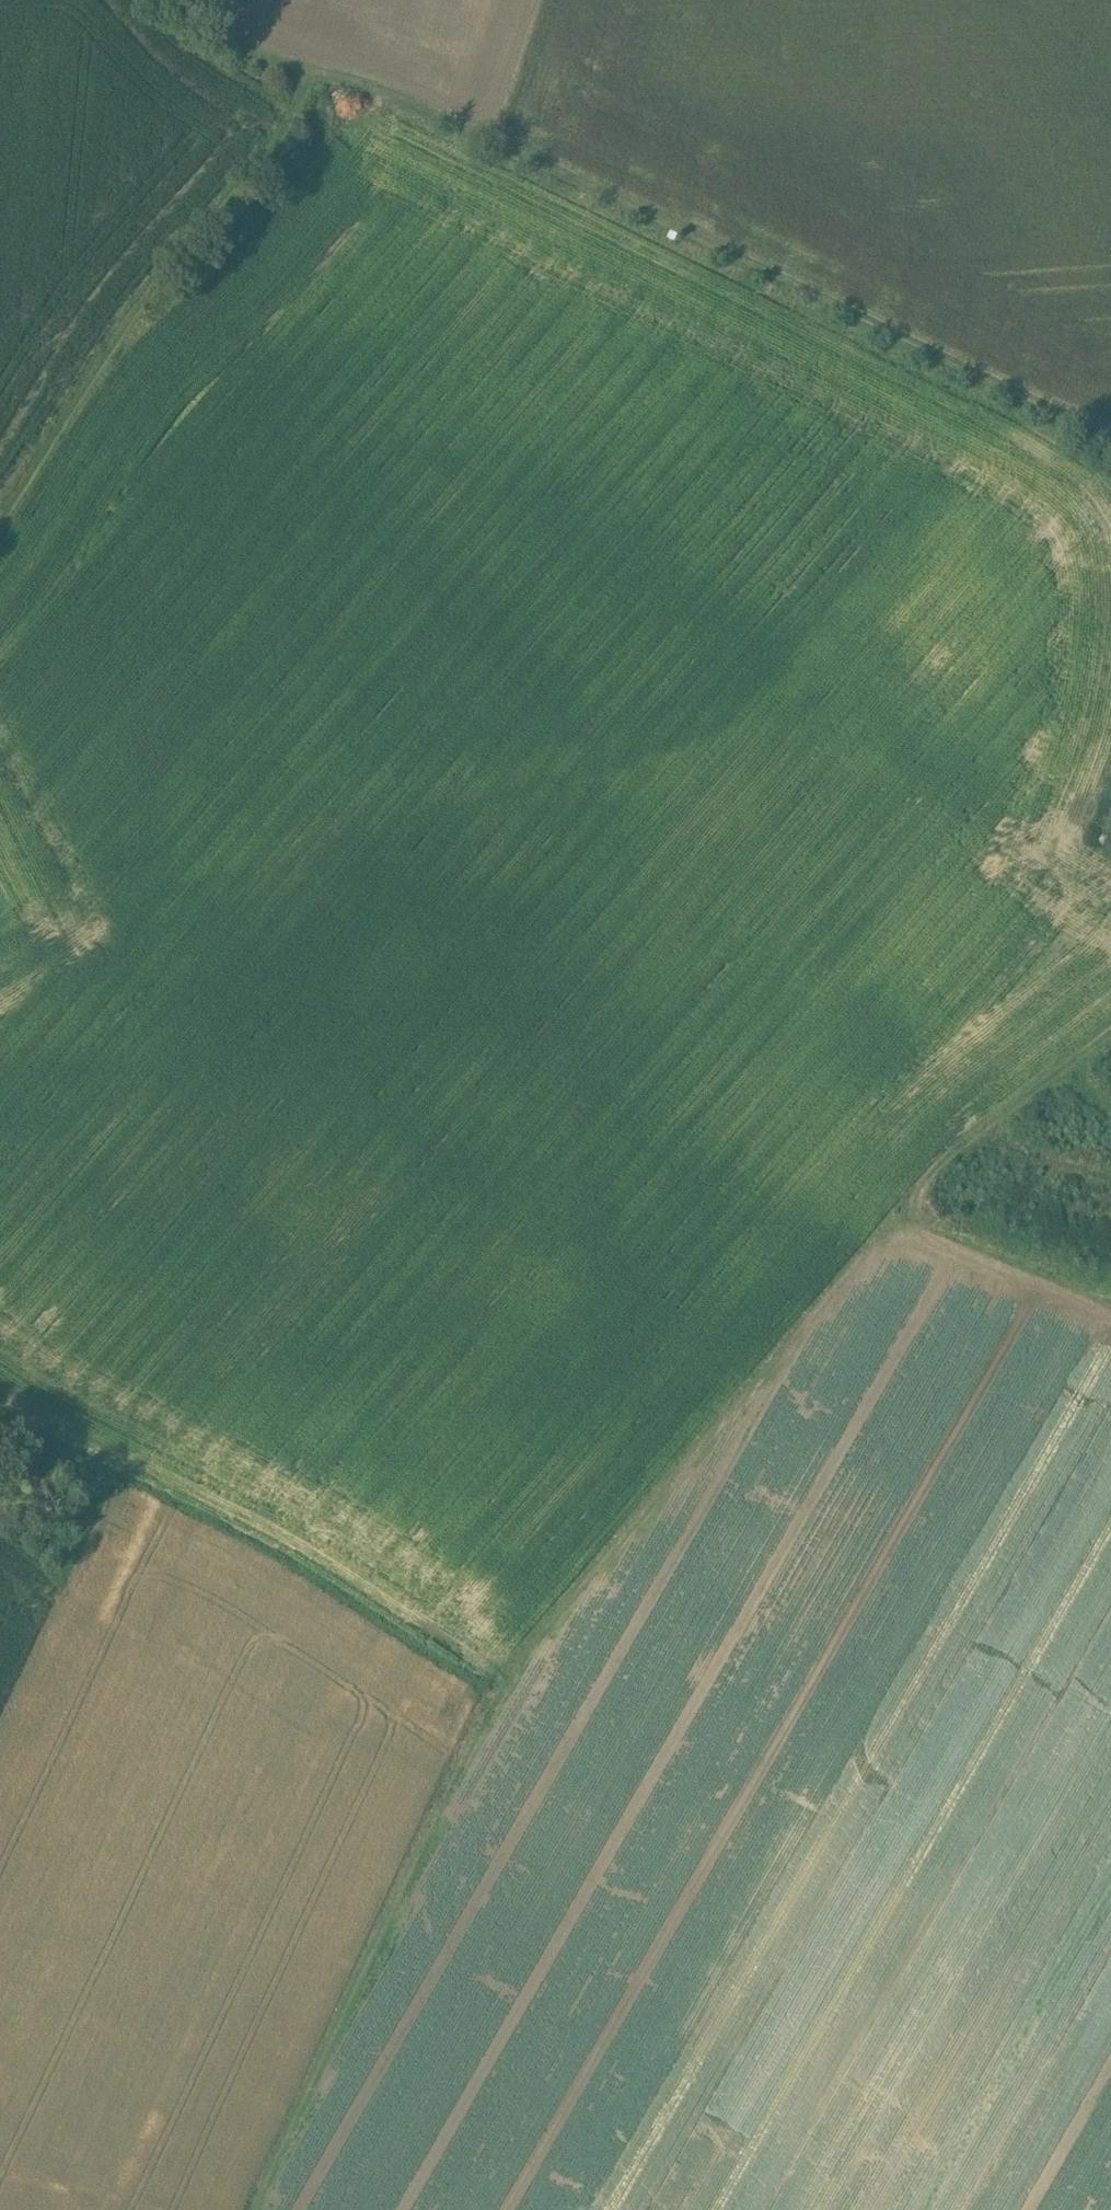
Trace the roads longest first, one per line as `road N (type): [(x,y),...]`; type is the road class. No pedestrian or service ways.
road 1 (track): [(1110,432),(1024,400),(370,86),(310,76),(220,35),(192,0)]
road 2 (track): [(0,518),(134,315),(272,150),(310,76)]

